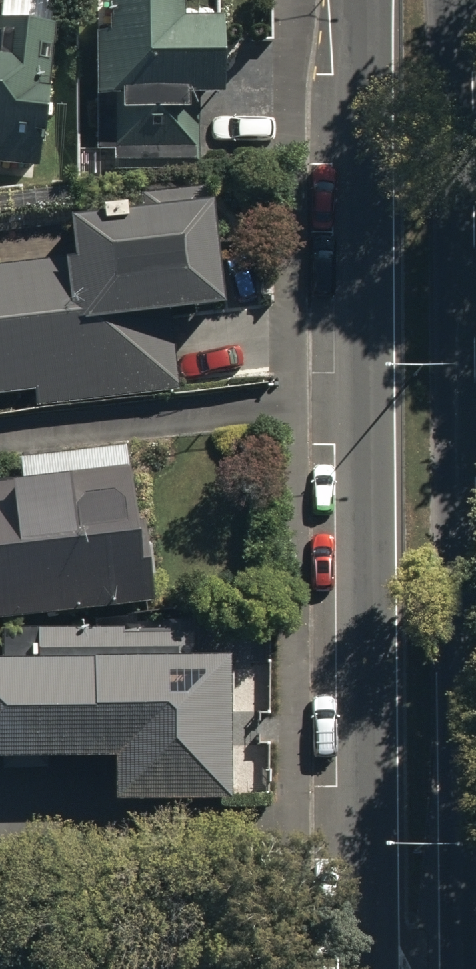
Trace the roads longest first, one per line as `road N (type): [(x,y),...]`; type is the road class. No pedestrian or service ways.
road 1 (primary): [(364,968),(360,0)]

